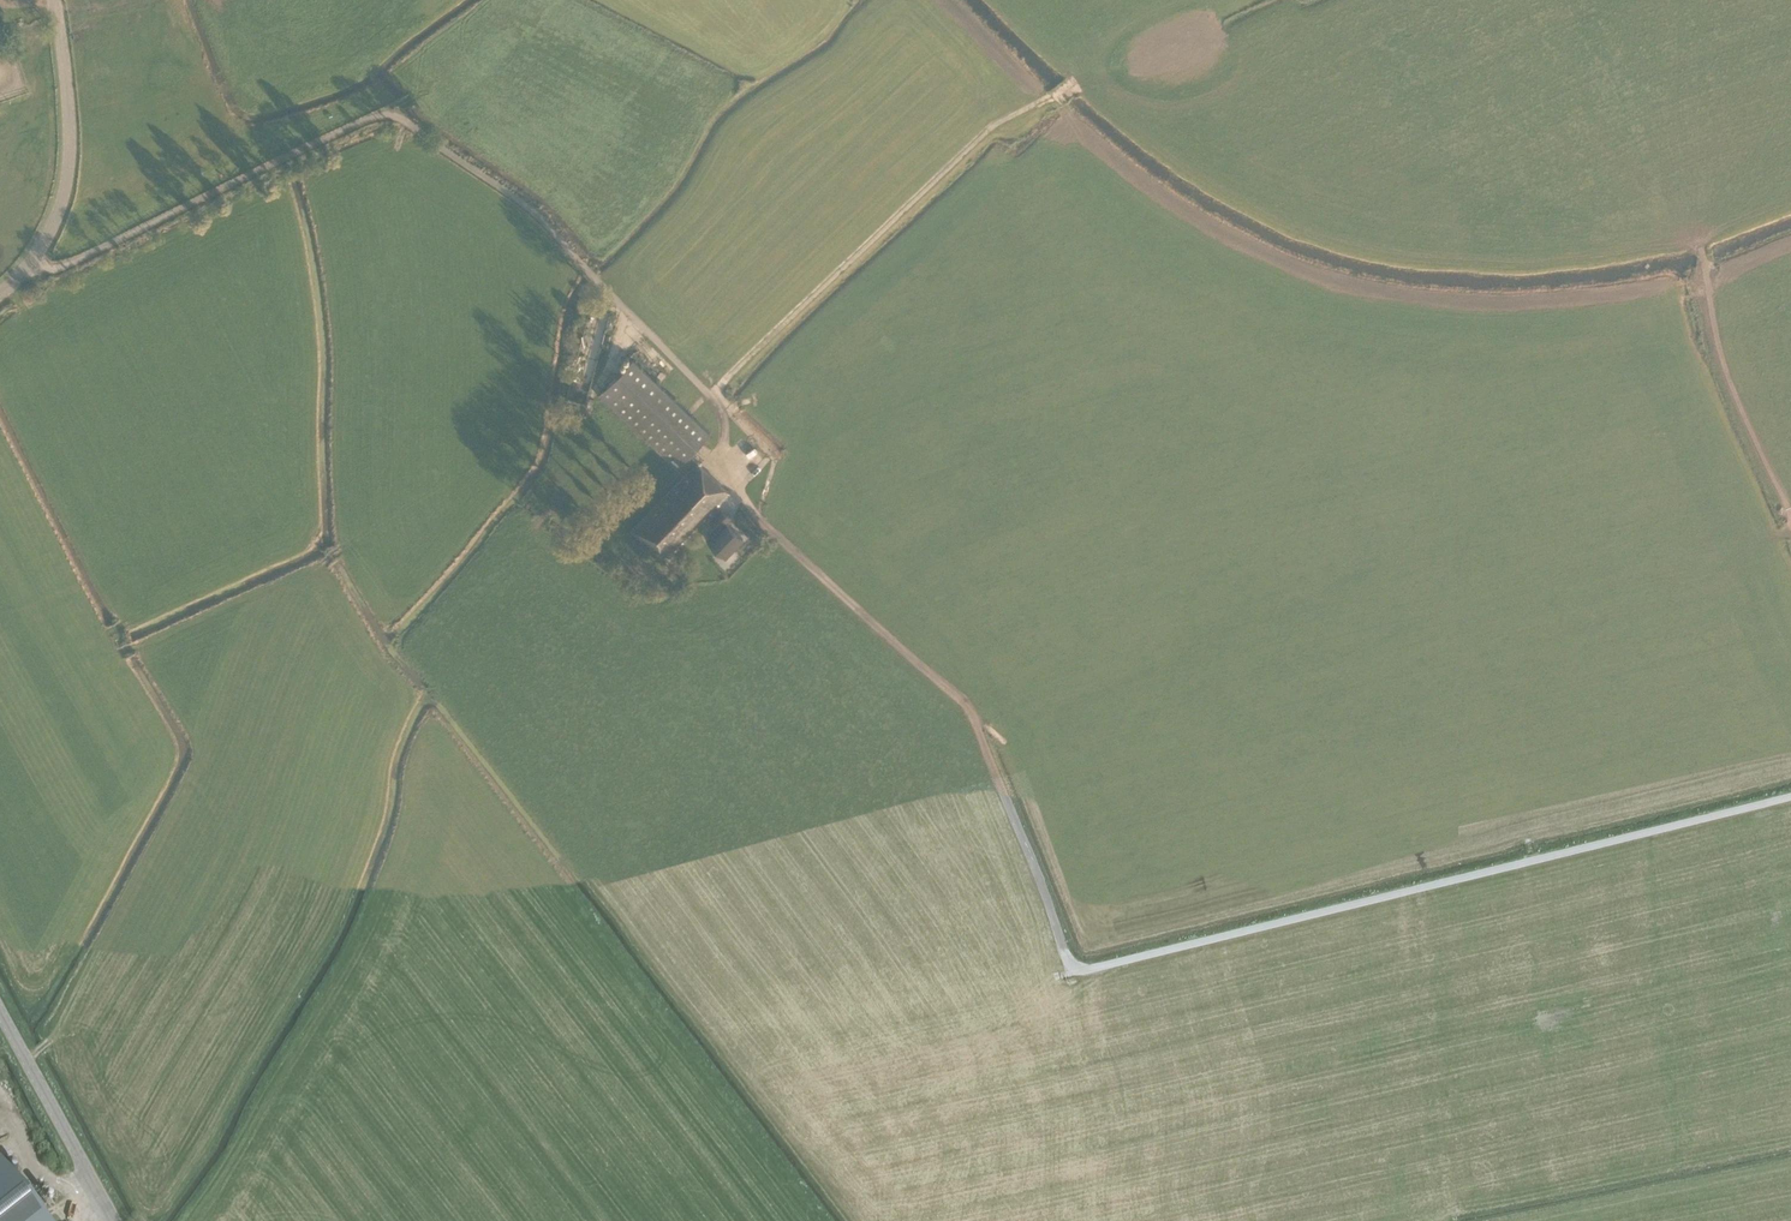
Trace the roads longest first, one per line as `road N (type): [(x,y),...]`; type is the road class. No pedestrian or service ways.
road 1 (track): [(709,397),(991,128),(1125,59)]
road 2 (tertiary): [(0,292),(42,245),(65,185),(56,0)]
road 3 (tertiary): [(114,1220),(0,1016)]

